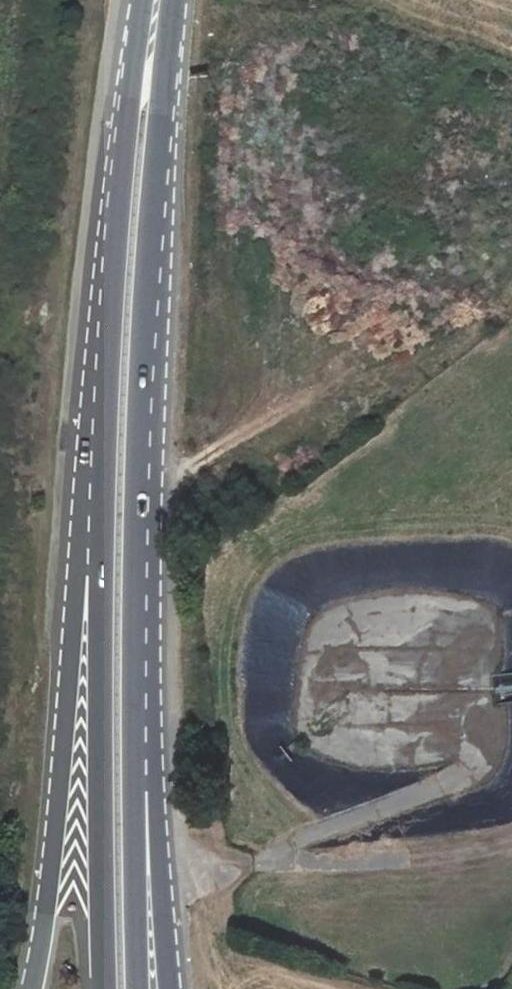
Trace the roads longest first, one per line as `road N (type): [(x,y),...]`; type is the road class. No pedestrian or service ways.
road 1 (primary): [(146,797),(142,489),(173,0)]
road 2 (primary): [(98,454),(31,988)]
road 3 (primary): [(98,454),(104,988)]
road 4 (primary): [(145,0),(98,454)]
road 5 (primary): [(165,988),(146,797)]
road 6 (primary): [(147,988),(146,797)]

